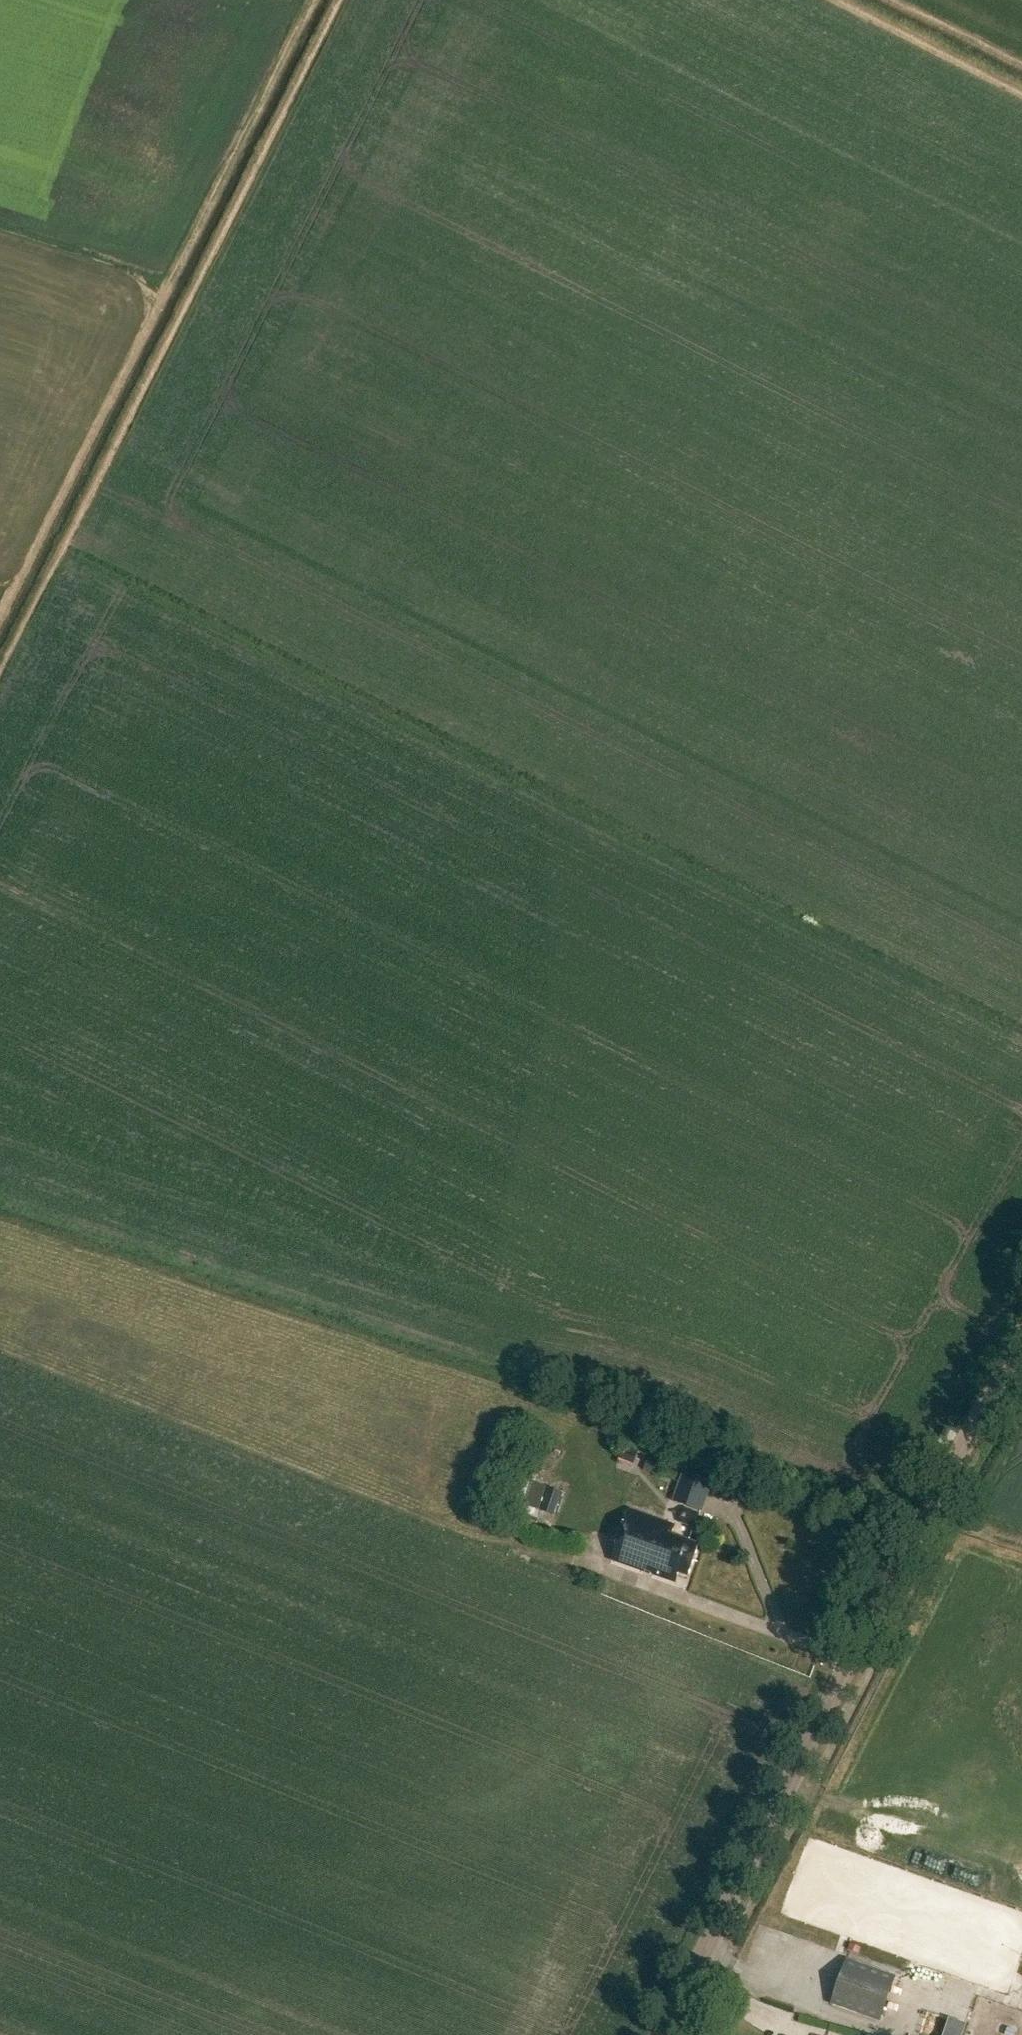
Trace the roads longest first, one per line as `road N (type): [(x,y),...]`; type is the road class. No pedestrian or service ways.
road 1 (tertiary): [(660,2034),(1021,1334)]

